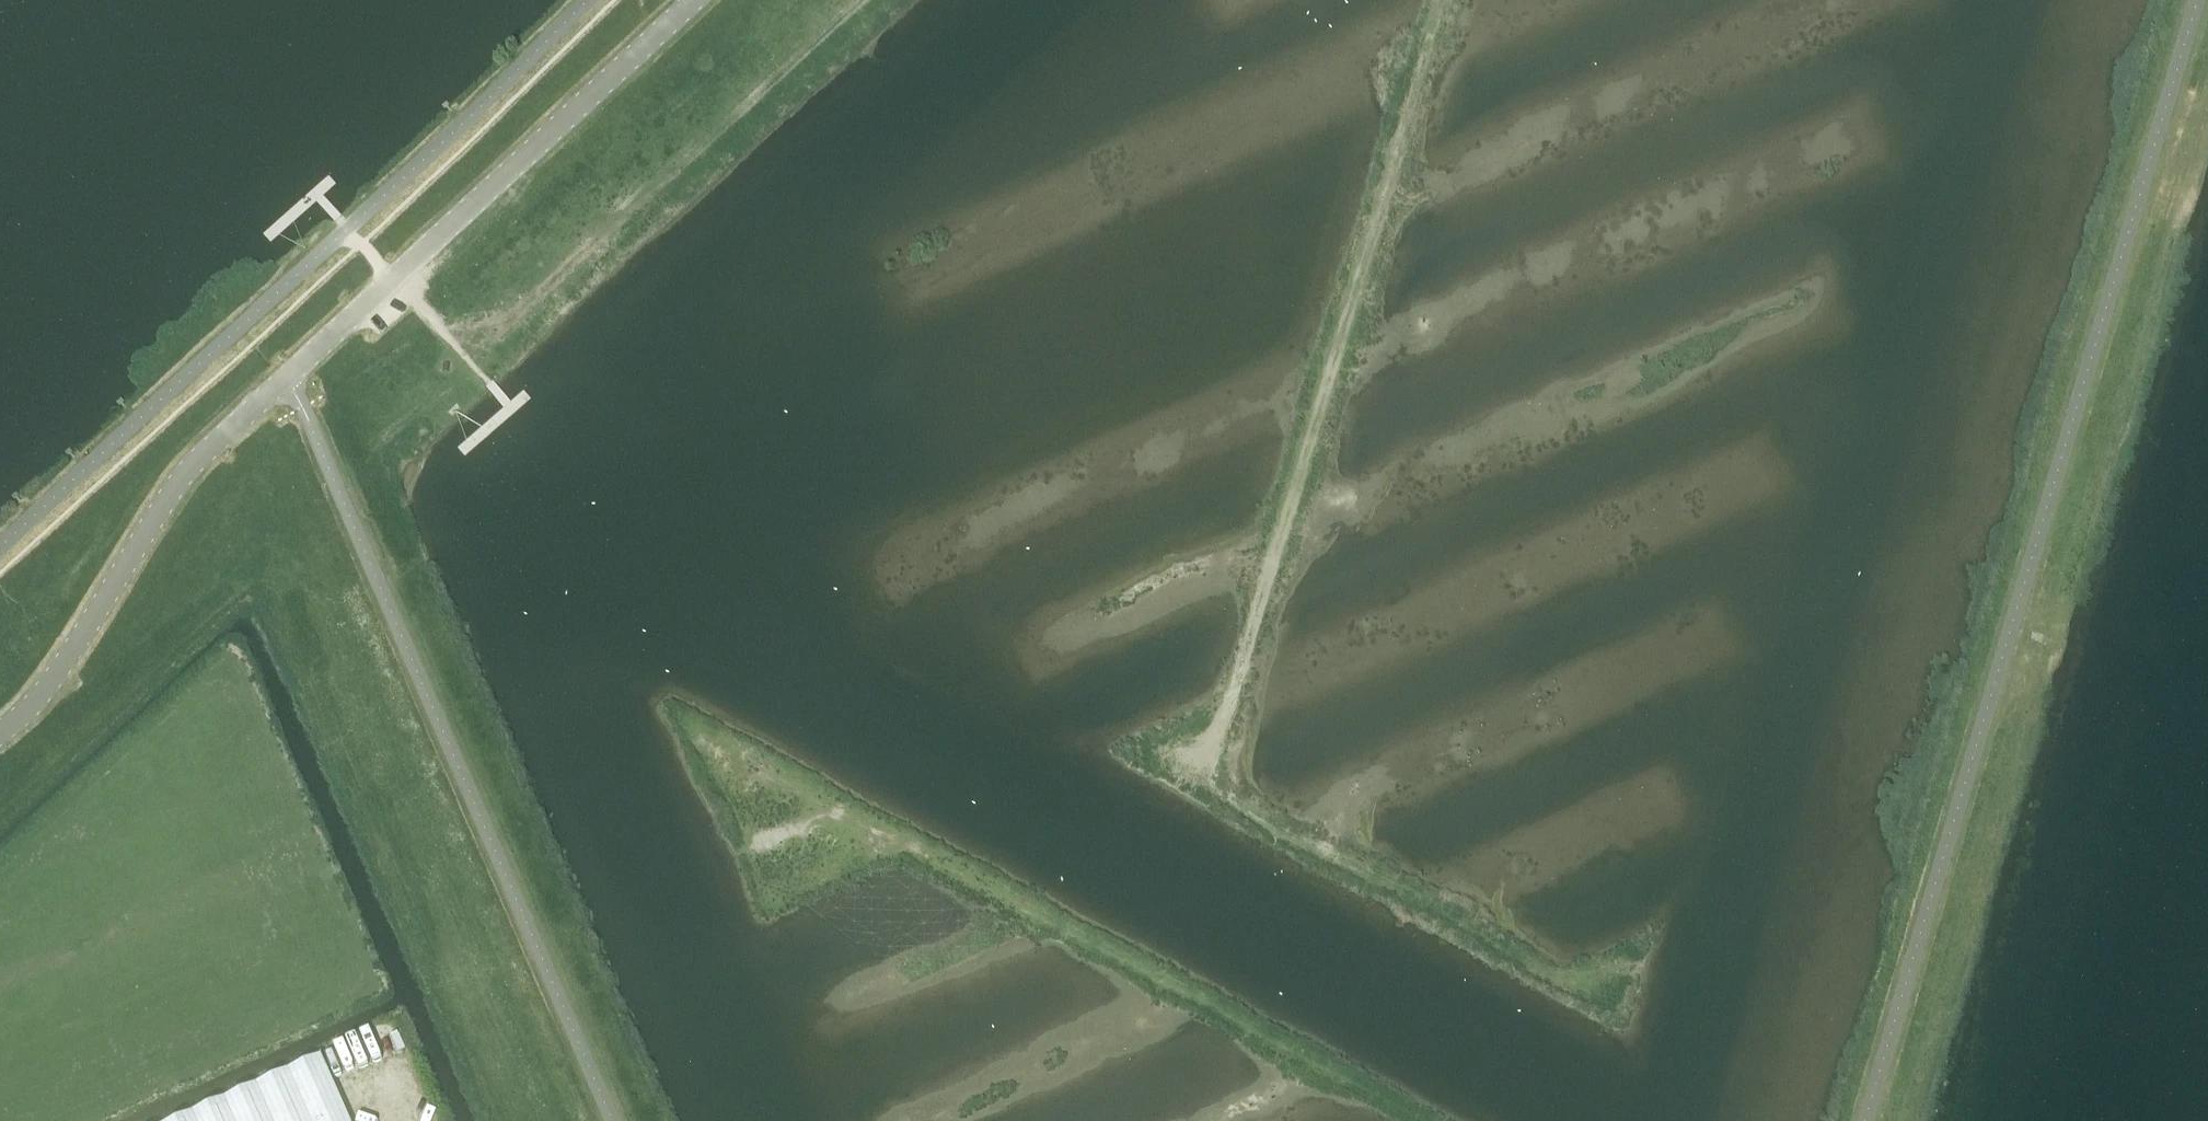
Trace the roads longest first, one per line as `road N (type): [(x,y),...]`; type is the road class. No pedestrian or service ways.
road 1 (unclassified): [(0,728),(40,697),(190,466),(694,0)]

